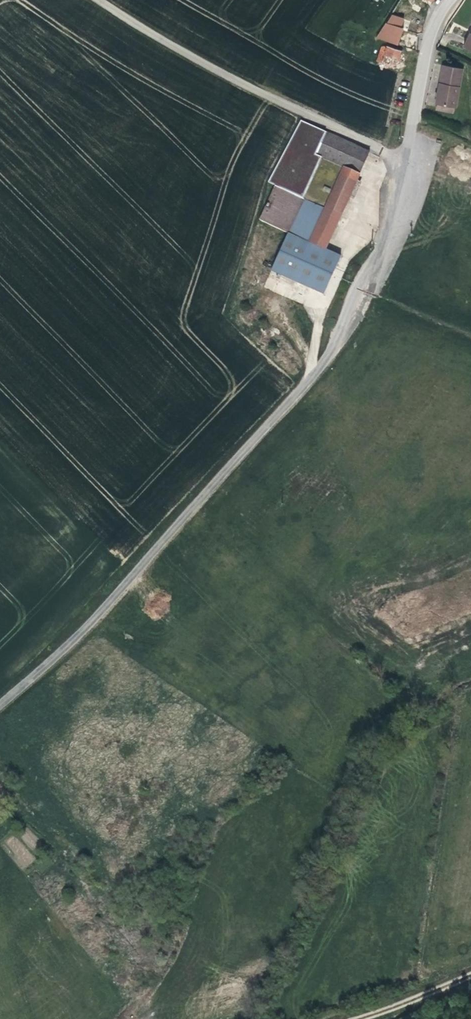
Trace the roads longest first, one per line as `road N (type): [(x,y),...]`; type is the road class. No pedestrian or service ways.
road 1 (unclassified): [(0,708),(337,351),(378,279),(408,164)]
road 2 (unclassified): [(109,0),(408,164)]
road 3 (unclassified): [(408,164),(436,17),(450,0)]
road 4 (track): [(358,1018),(470,974)]

